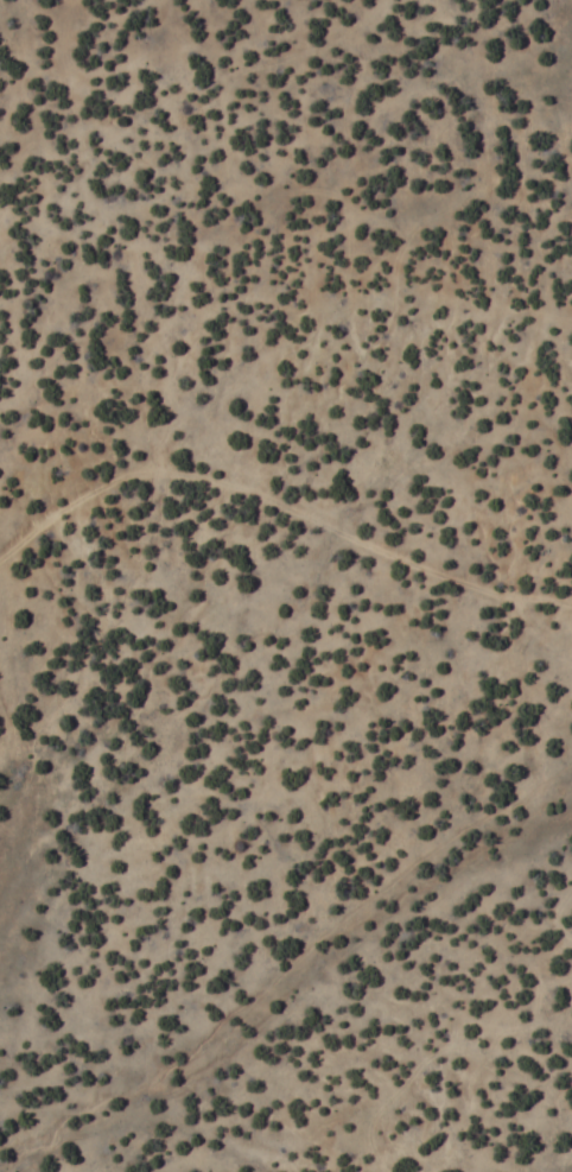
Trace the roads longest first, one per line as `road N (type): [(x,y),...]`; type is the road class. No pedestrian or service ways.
road 1 (track): [(0,573),(136,513),(475,544),(571,574)]

